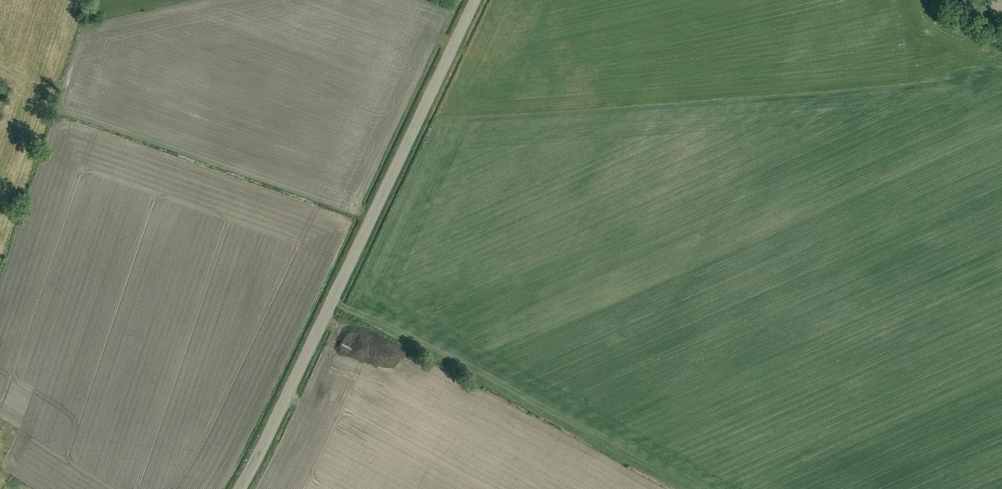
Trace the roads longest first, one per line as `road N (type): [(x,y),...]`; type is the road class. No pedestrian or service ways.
road 1 (unclassified): [(239,488),(476,0)]

